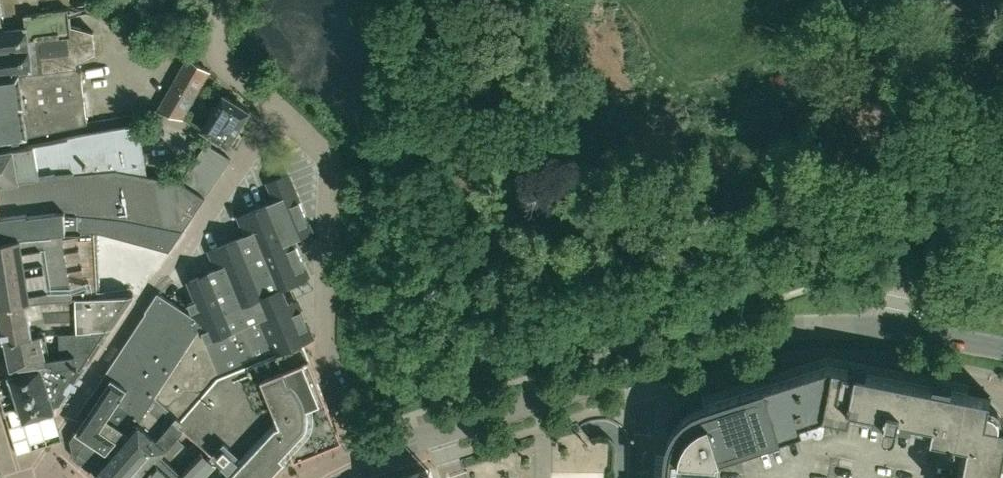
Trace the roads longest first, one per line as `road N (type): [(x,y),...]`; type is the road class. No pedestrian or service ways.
road 1 (track): [(484,0),(457,149),(471,219),(508,250),(553,254),(617,244),(1002,124)]
road 2 (residential): [(364,455),(764,331),(889,328)]
road 3 (residential): [(364,455),(326,346),(329,161),(274,109)]
road 4 (residential): [(151,287),(241,159)]
road 5 (residential): [(889,328),(904,279),(1002,247)]
road 6 (residential): [(274,109),(216,49),(216,26),(229,0)]

